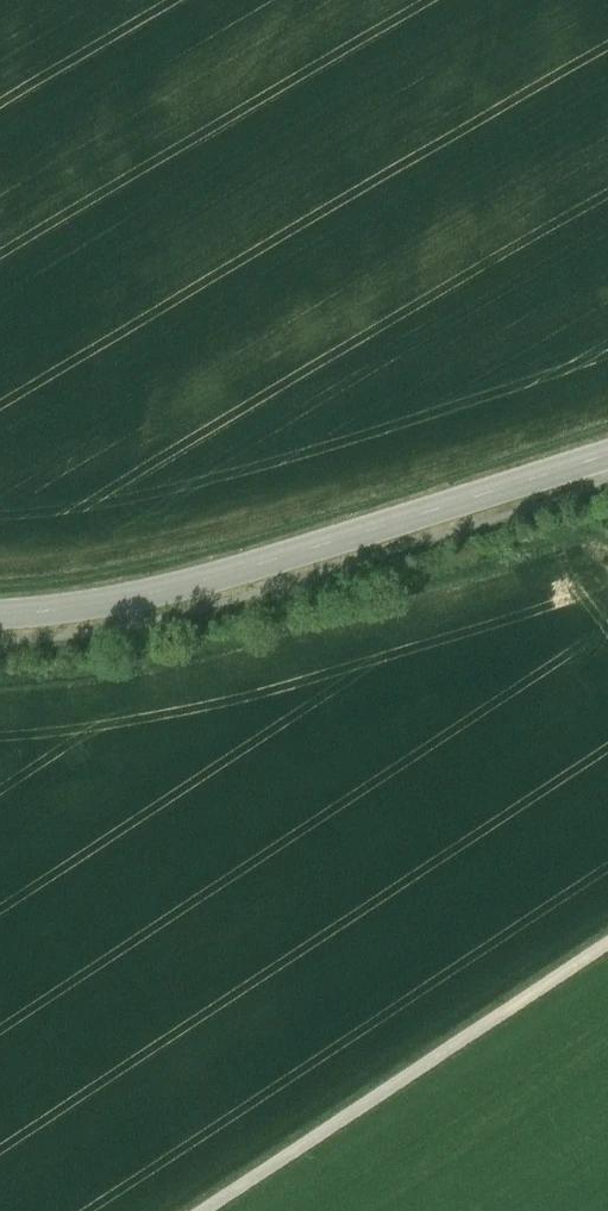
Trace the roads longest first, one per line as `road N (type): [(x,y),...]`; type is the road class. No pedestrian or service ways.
road 1 (unclassified): [(607,461),(137,603),(0,617)]
road 2 (track): [(607,945),(213,1210)]

